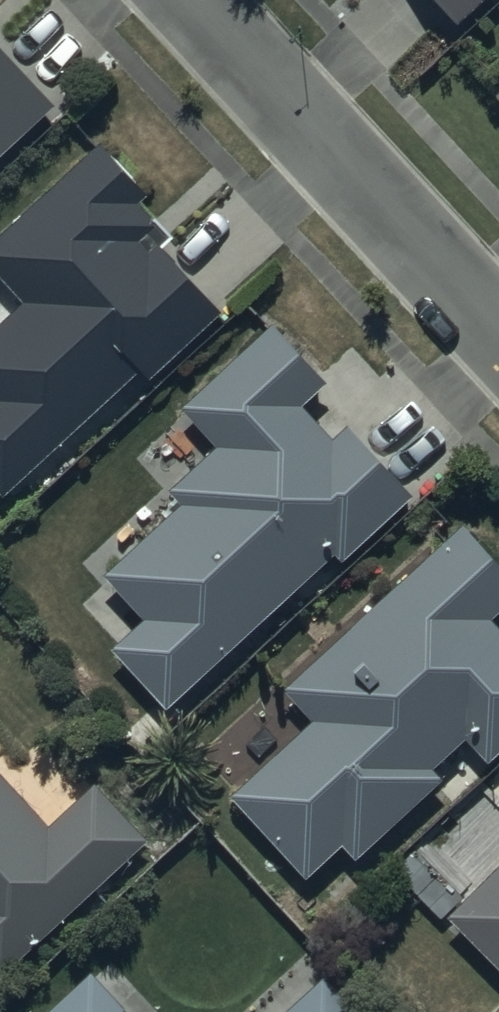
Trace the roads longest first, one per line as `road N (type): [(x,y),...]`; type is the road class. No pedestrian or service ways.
road 1 (residential): [(191,0),(498,334)]

